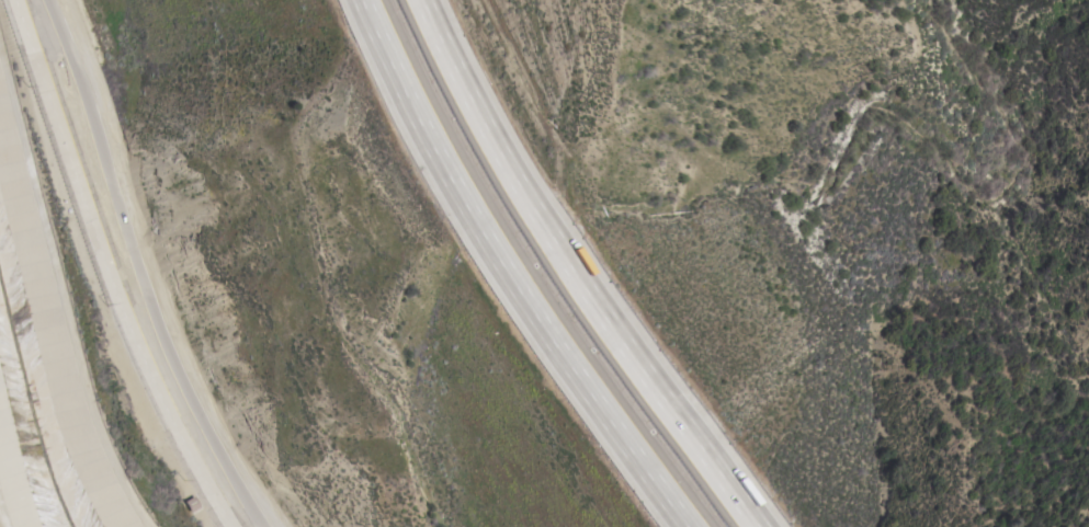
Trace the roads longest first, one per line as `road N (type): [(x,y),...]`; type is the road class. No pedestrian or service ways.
road 1 (motorway): [(755,526),(580,283),(422,0)]
road 2 (motorway): [(358,0),(477,229),(683,526)]
road 3 (tertiary): [(270,526),(189,385),(50,0)]
road 4 (tertiary): [(20,0),(132,325),(236,526)]

